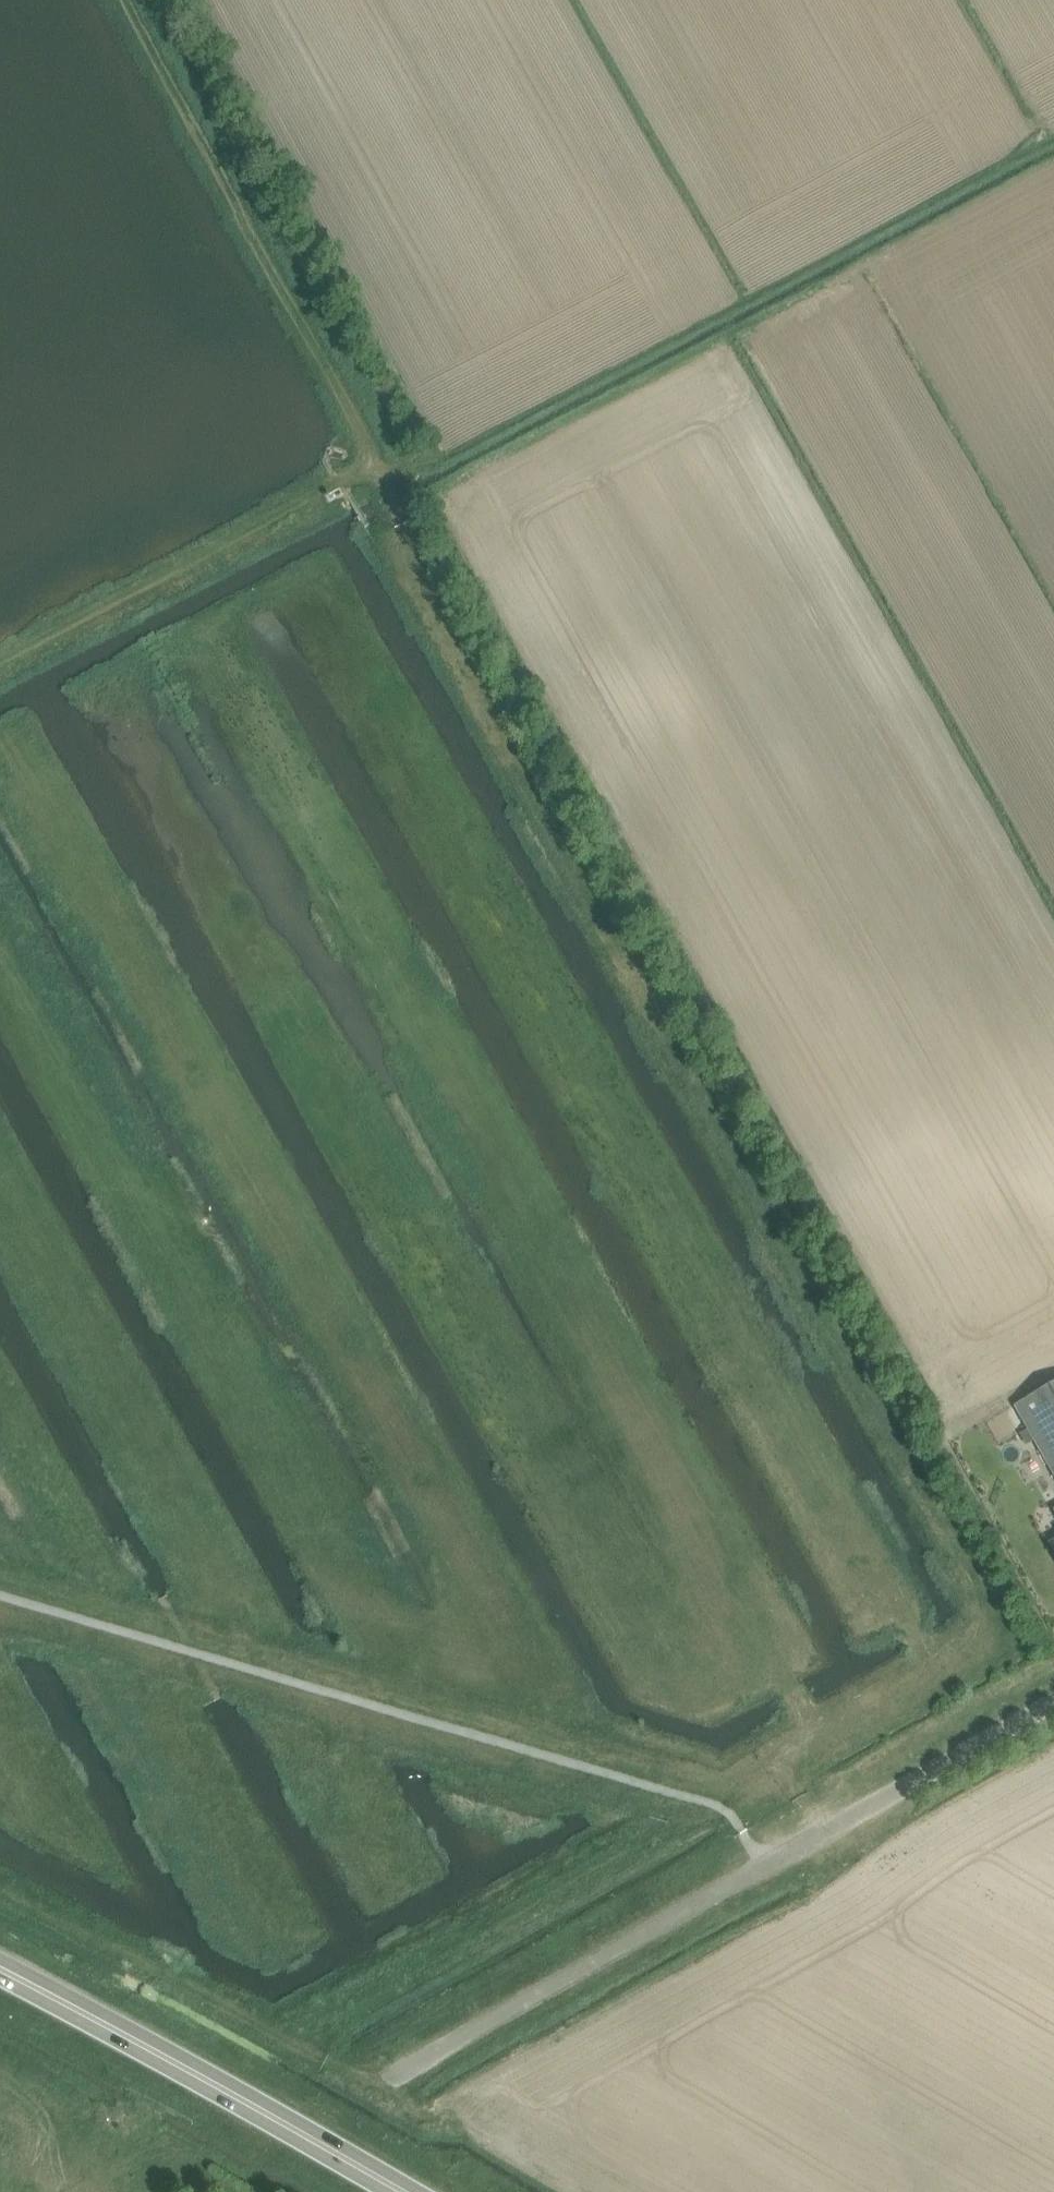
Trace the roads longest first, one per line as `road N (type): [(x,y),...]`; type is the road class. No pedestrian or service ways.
road 1 (unclassified): [(401,2073),(1053,1699)]
road 2 (primary): [(413,2191),(0,1959)]

